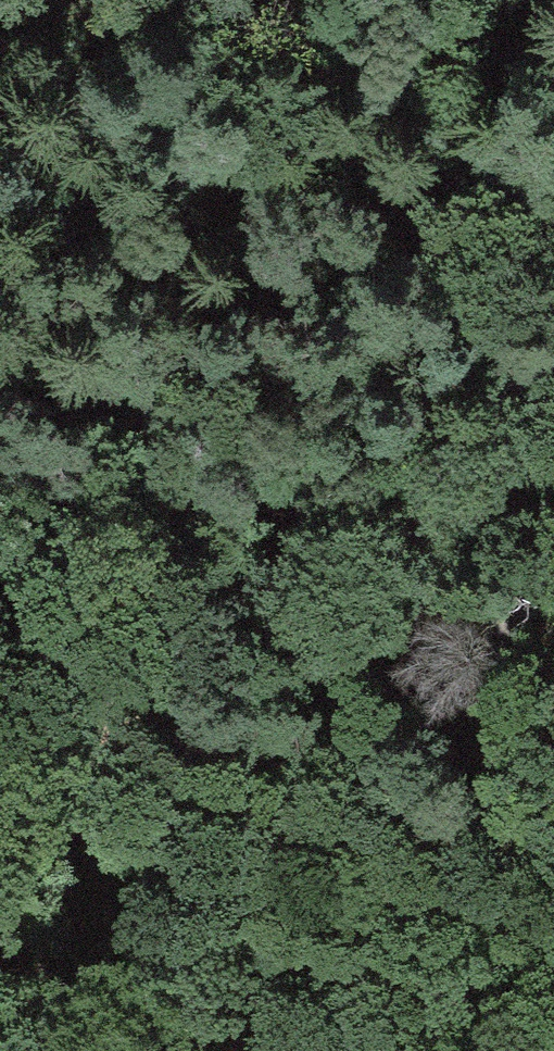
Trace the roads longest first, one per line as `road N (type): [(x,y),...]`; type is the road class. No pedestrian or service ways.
road 1 (track): [(553,251),(498,601),(553,798)]
road 2 (track): [(531,723),(507,828),(510,968),(543,1050)]
road 3 (track): [(0,56),(51,58),(188,20),(225,0)]

